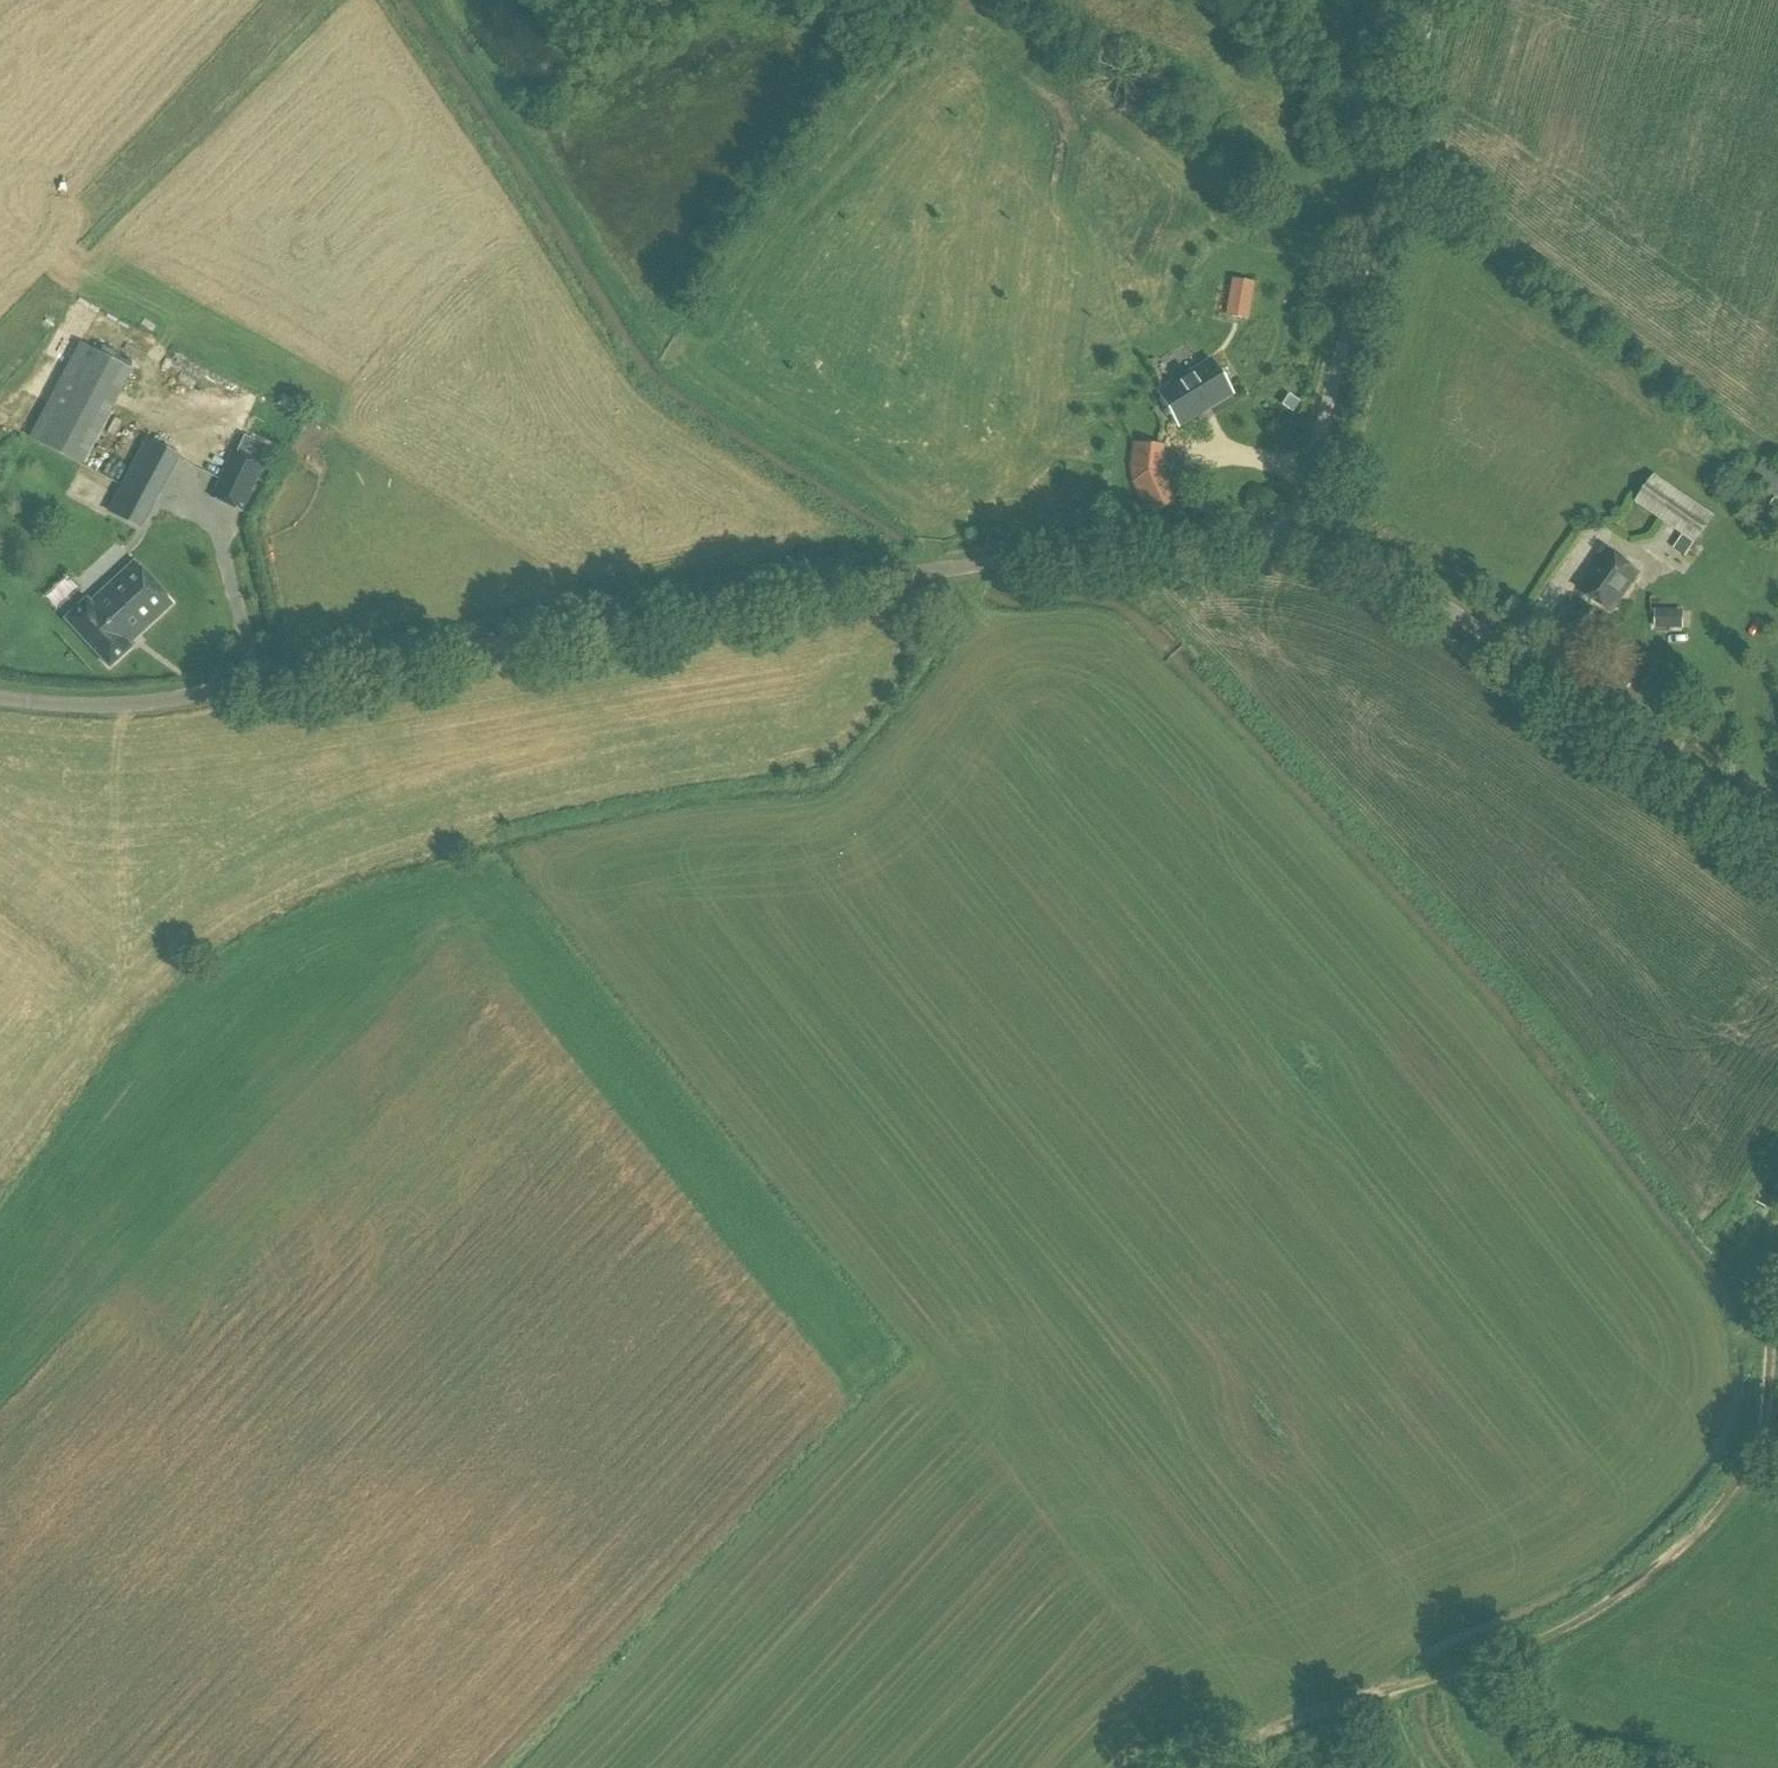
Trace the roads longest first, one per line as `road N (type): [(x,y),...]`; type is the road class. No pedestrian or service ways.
road 1 (unclassified): [(1295,537),(1243,535),(1032,558),(144,704),(0,697)]
road 2 (track): [(1777,1295),(1749,1444),(1705,1512),(1652,1567),(1608,1601),(1503,1653),(1248,1744),(1208,1767)]
road 3 (unclassified): [(1777,847),(1457,612),(1353,556),(1295,537)]
road 4 (unclassified): [(1430,0),(1295,537)]

